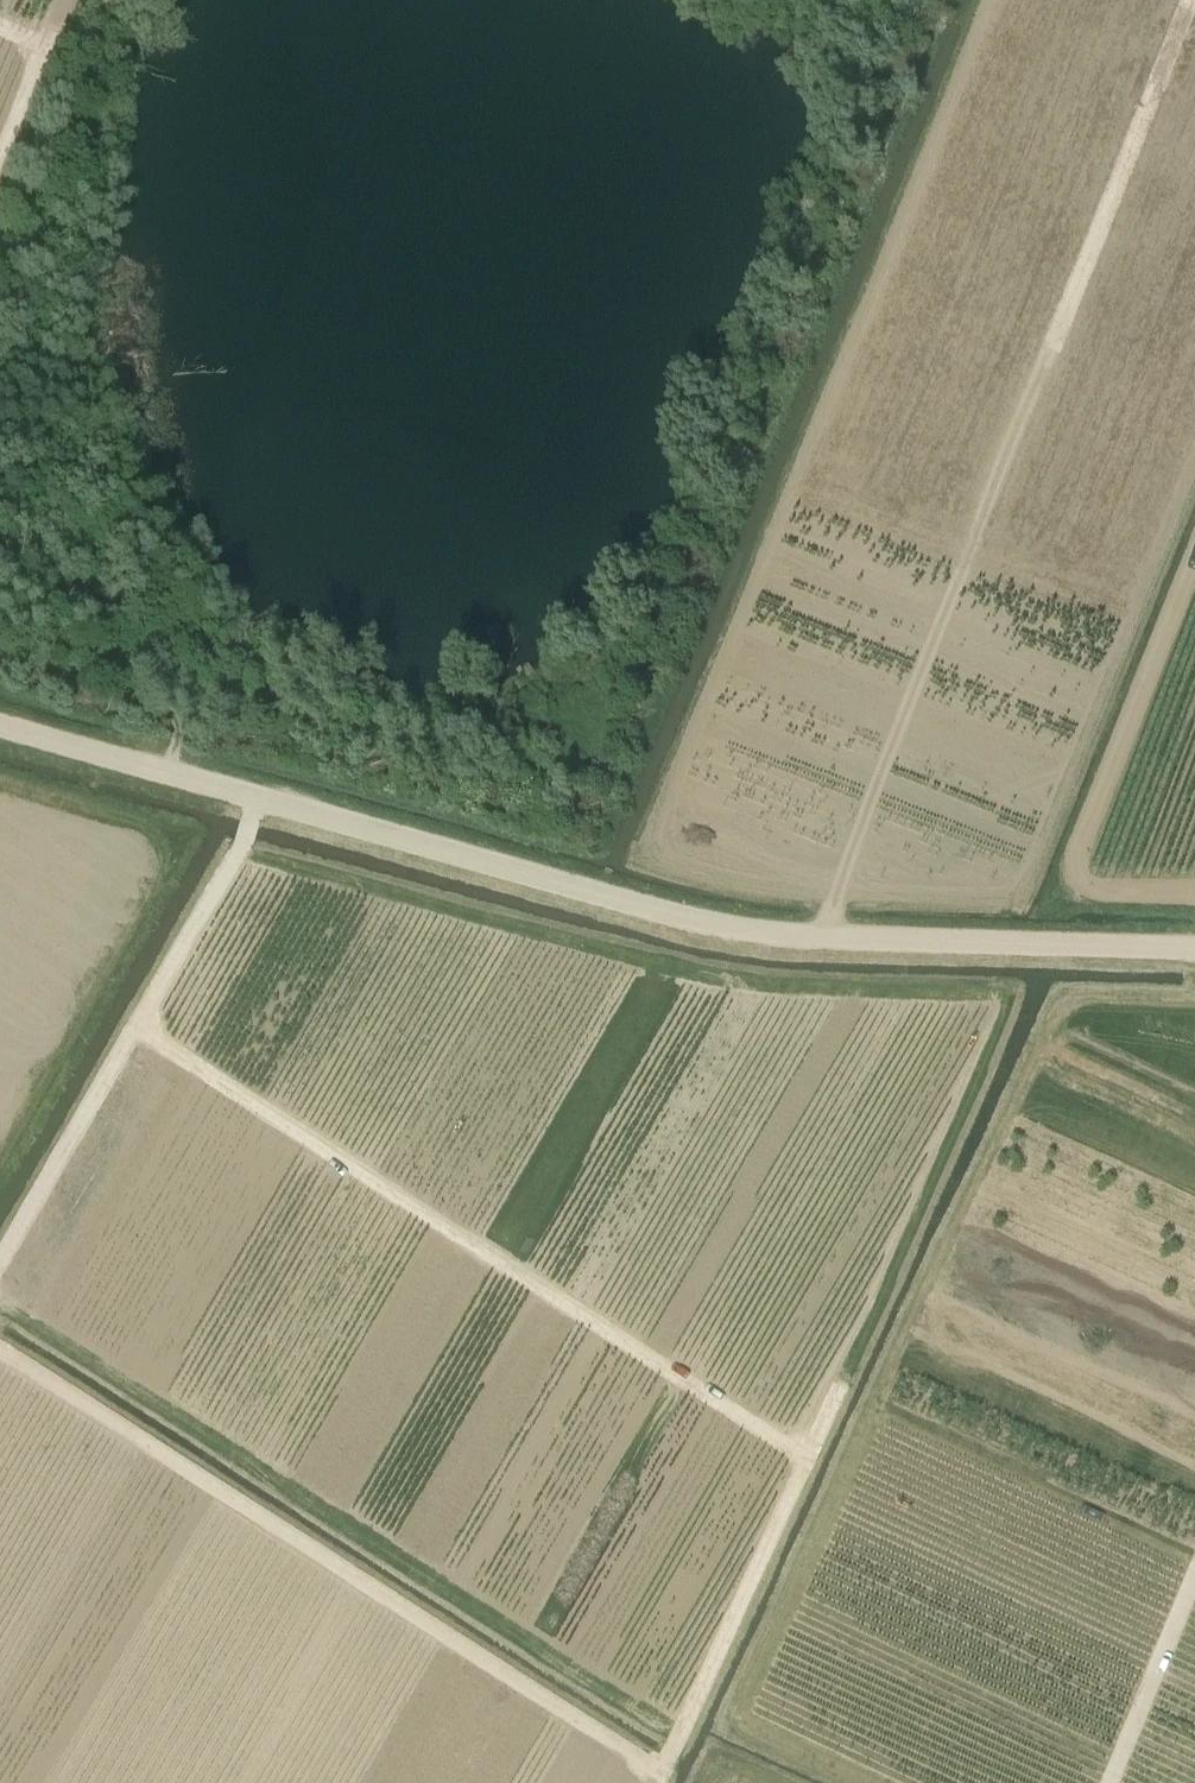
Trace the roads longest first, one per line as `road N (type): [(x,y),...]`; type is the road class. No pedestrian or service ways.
road 1 (unclassified): [(1194,948),(762,936),(668,917),(0,731)]
road 2 (track): [(668,1771),(0,1351)]
road 3 (track): [(257,803),(234,867),(0,1271)]

